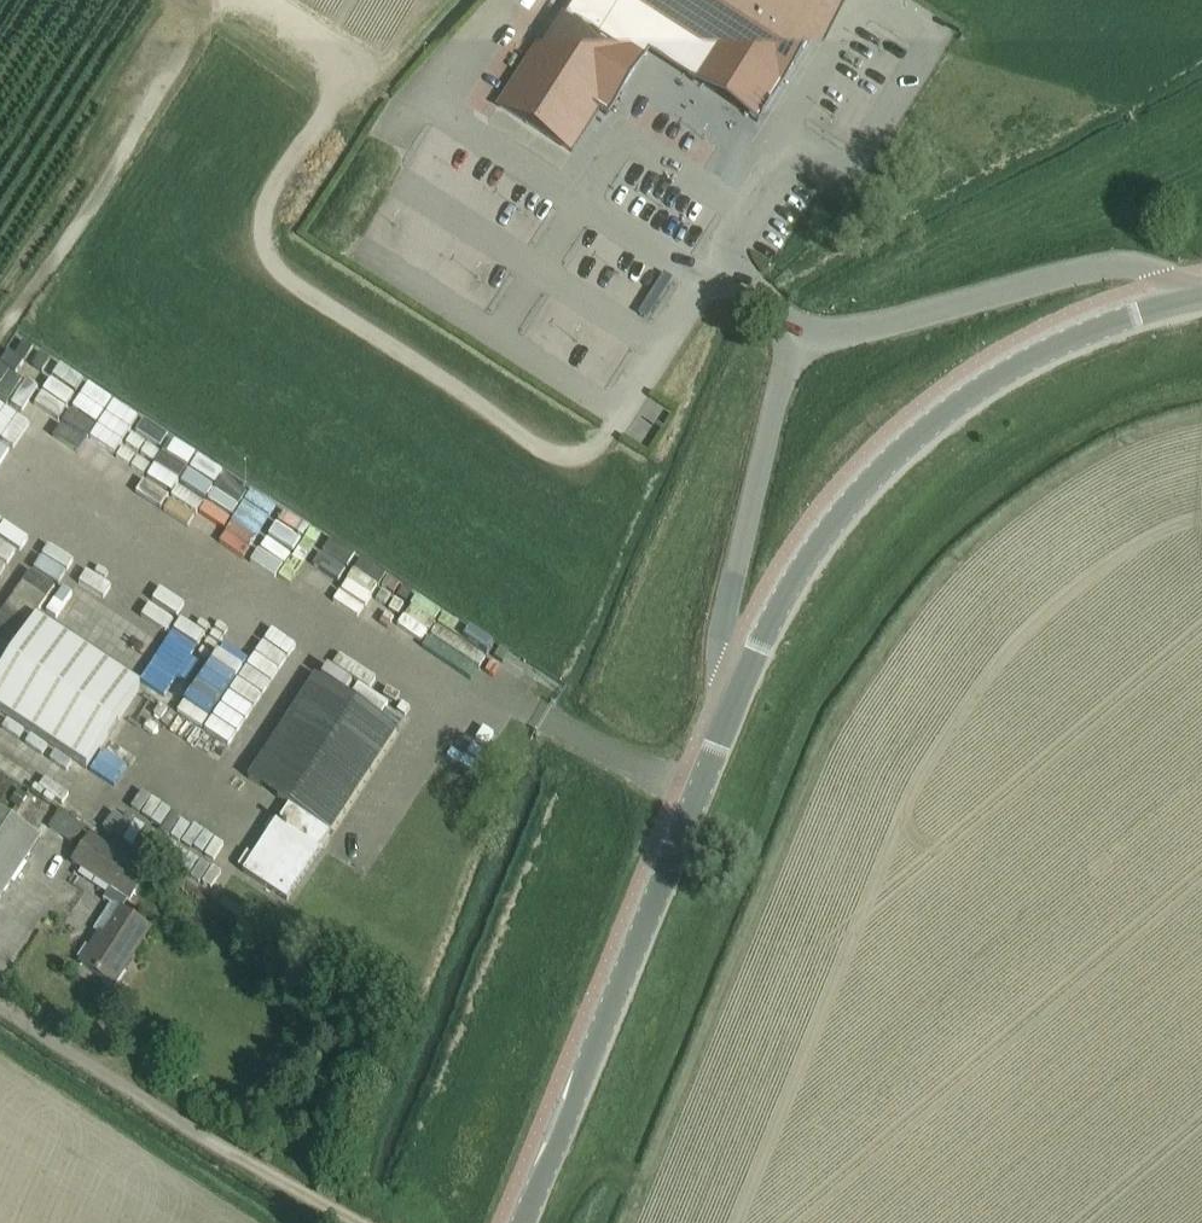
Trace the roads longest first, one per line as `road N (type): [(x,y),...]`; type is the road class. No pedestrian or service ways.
road 1 (secondary): [(519,1222),(735,685),(800,556),(896,449),(1001,368),(1130,310),(1201,295)]

